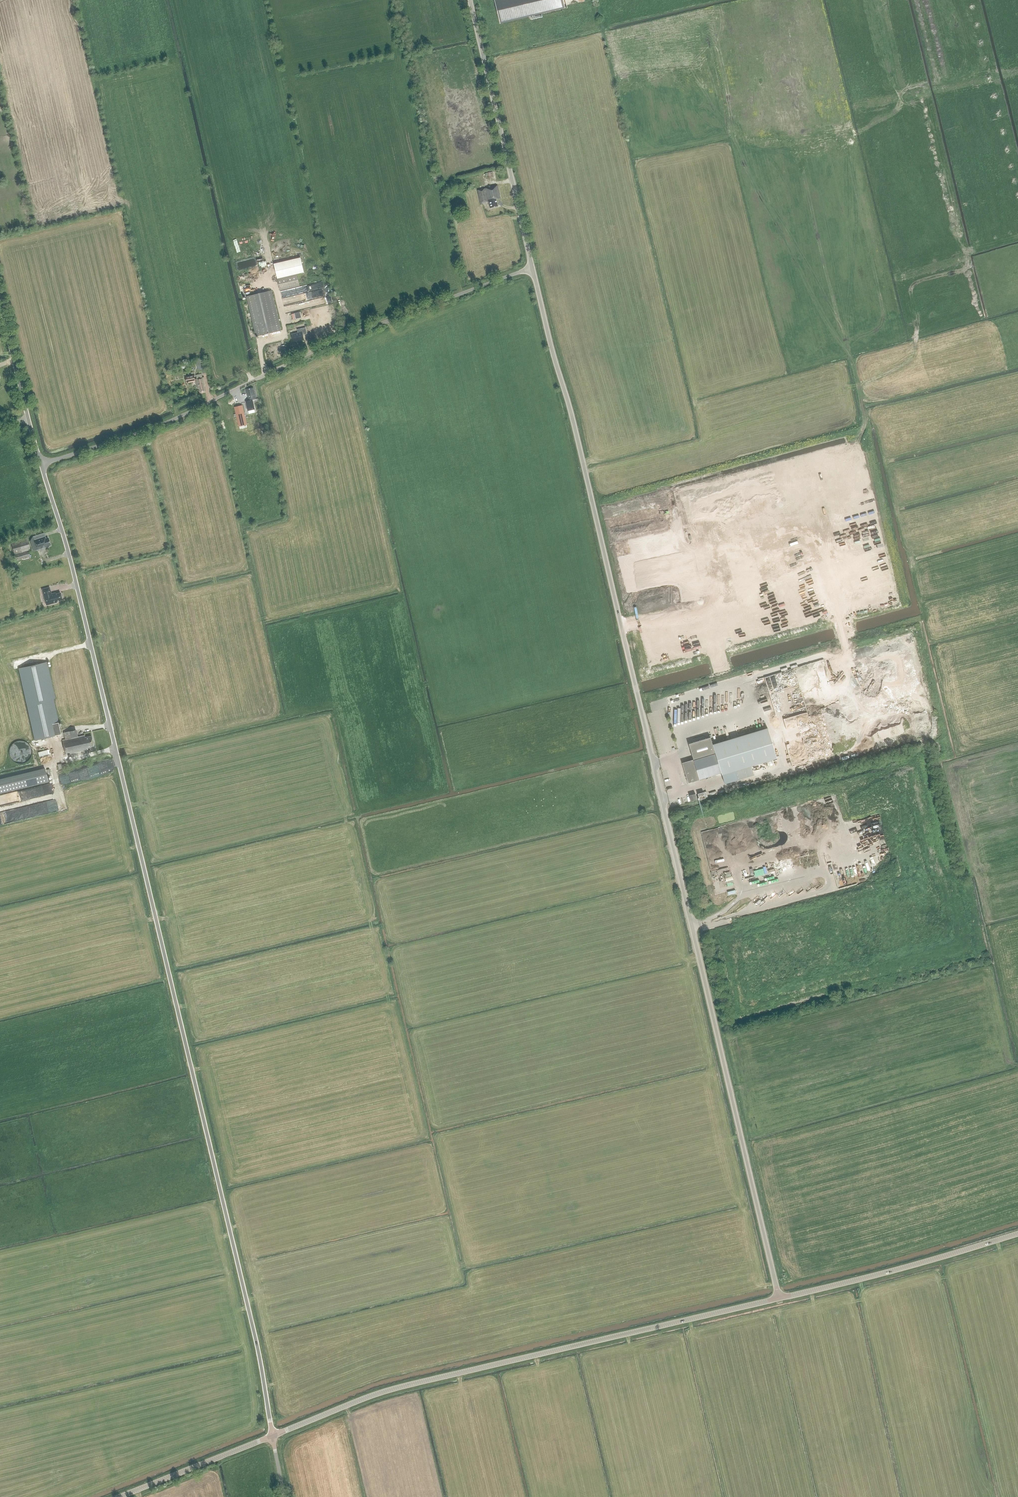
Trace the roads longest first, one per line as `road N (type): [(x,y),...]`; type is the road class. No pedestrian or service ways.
road 1 (unclassified): [(779,1298),(532,268)]
road 2 (unclassified): [(272,1437),(221,1192),(41,463)]
road 3 (unclassified): [(41,463),(175,419),(322,348),(532,268)]
road 4 (tertiary): [(272,1437),(382,1392),(779,1298)]
road 5 (unclassified): [(532,268),(470,0)]
road 6 (tertiary): [(779,1298),(1017,1234)]
road 7 (unclassified): [(41,463),(0,303)]
road 8 (tertiary): [(120,1496),(272,1437)]

